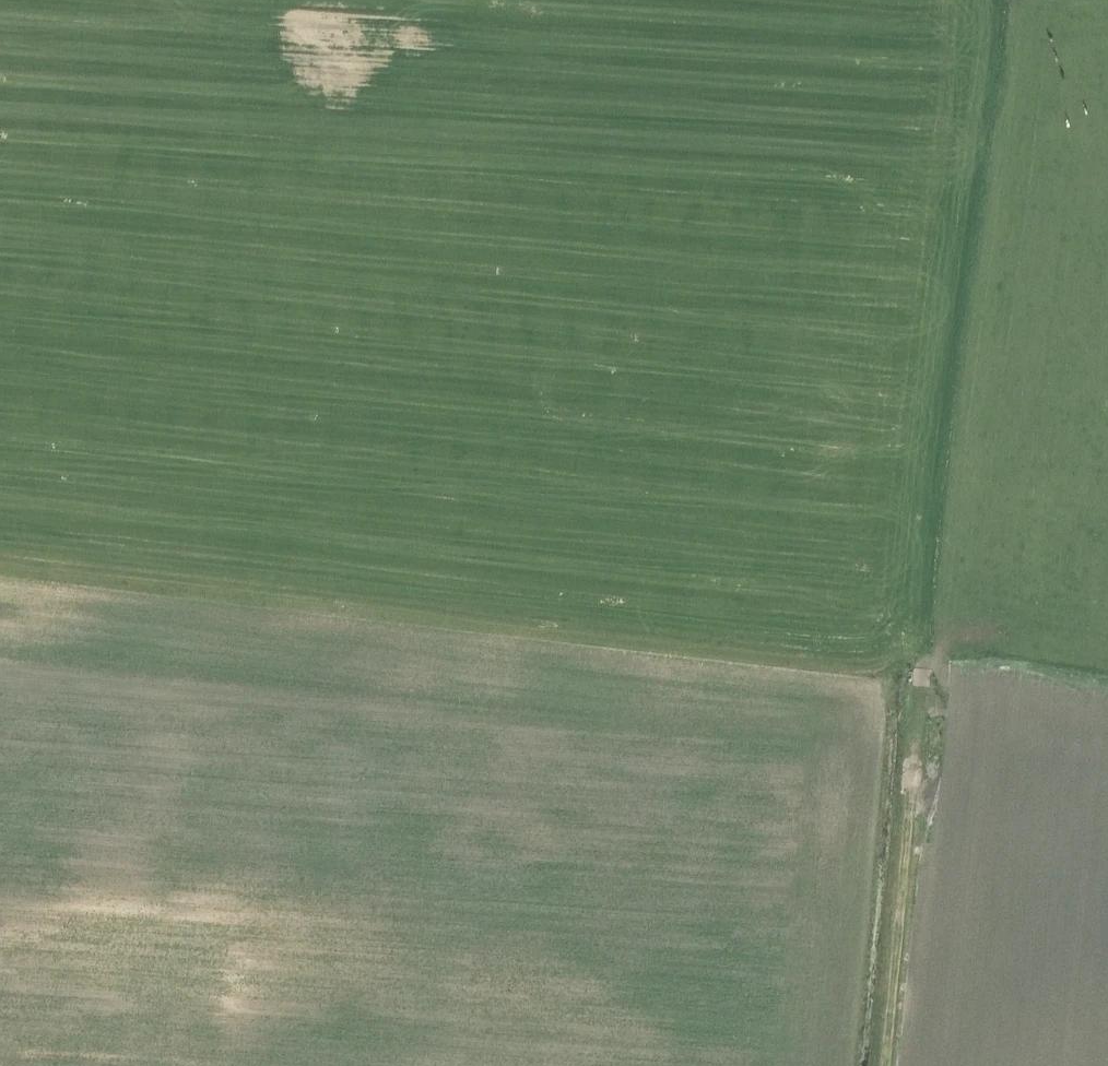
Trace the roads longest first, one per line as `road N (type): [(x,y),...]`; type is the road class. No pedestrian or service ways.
road 1 (track): [(886,1065),(922,672)]

